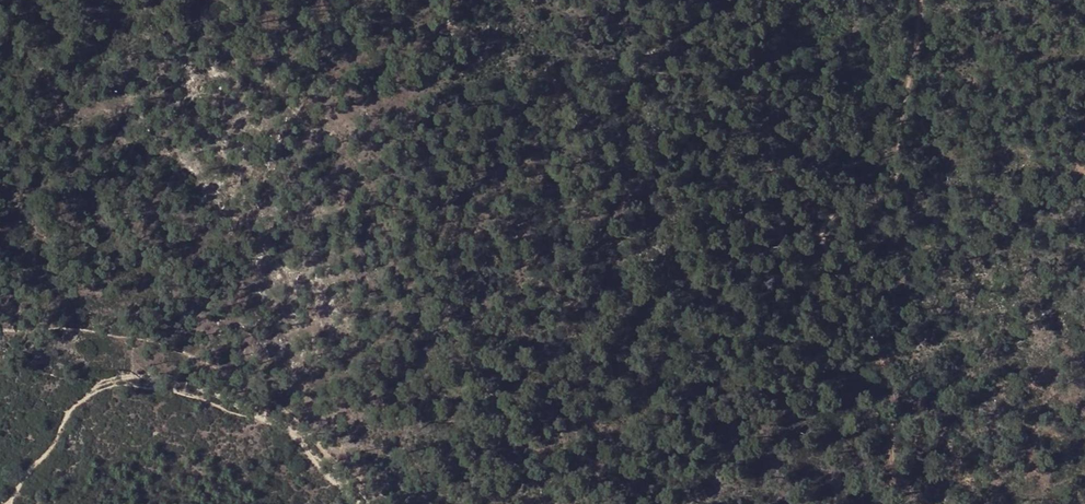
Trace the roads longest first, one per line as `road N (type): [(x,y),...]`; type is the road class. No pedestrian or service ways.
road 1 (track): [(5,503),(91,386),(122,377),(164,378),(287,425),(369,503)]

